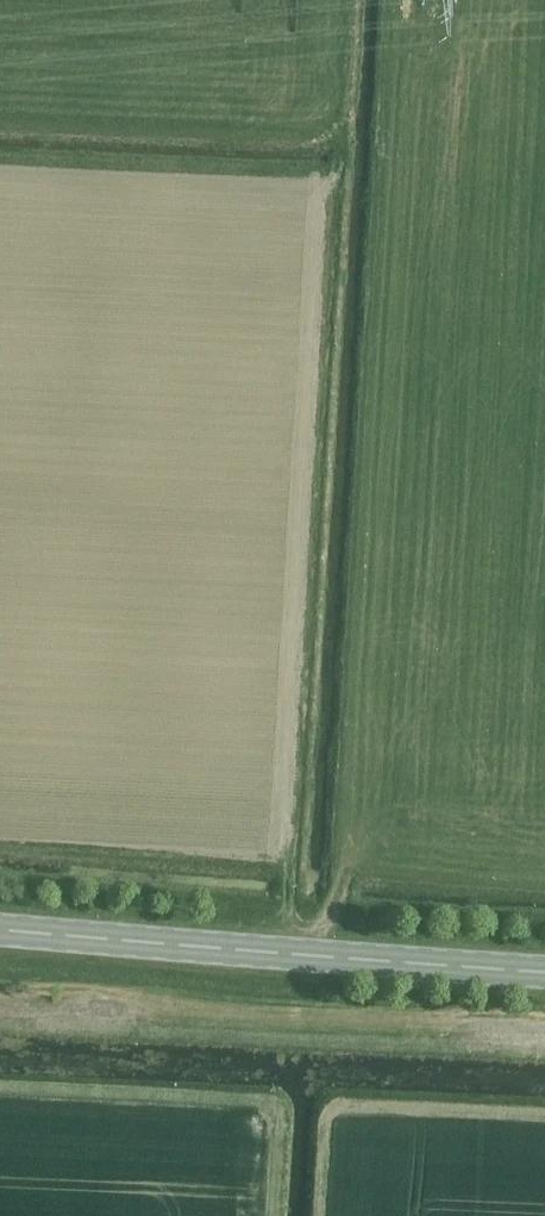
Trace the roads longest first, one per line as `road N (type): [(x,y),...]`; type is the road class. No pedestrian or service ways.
road 1 (primary): [(544,972),(0,928)]

